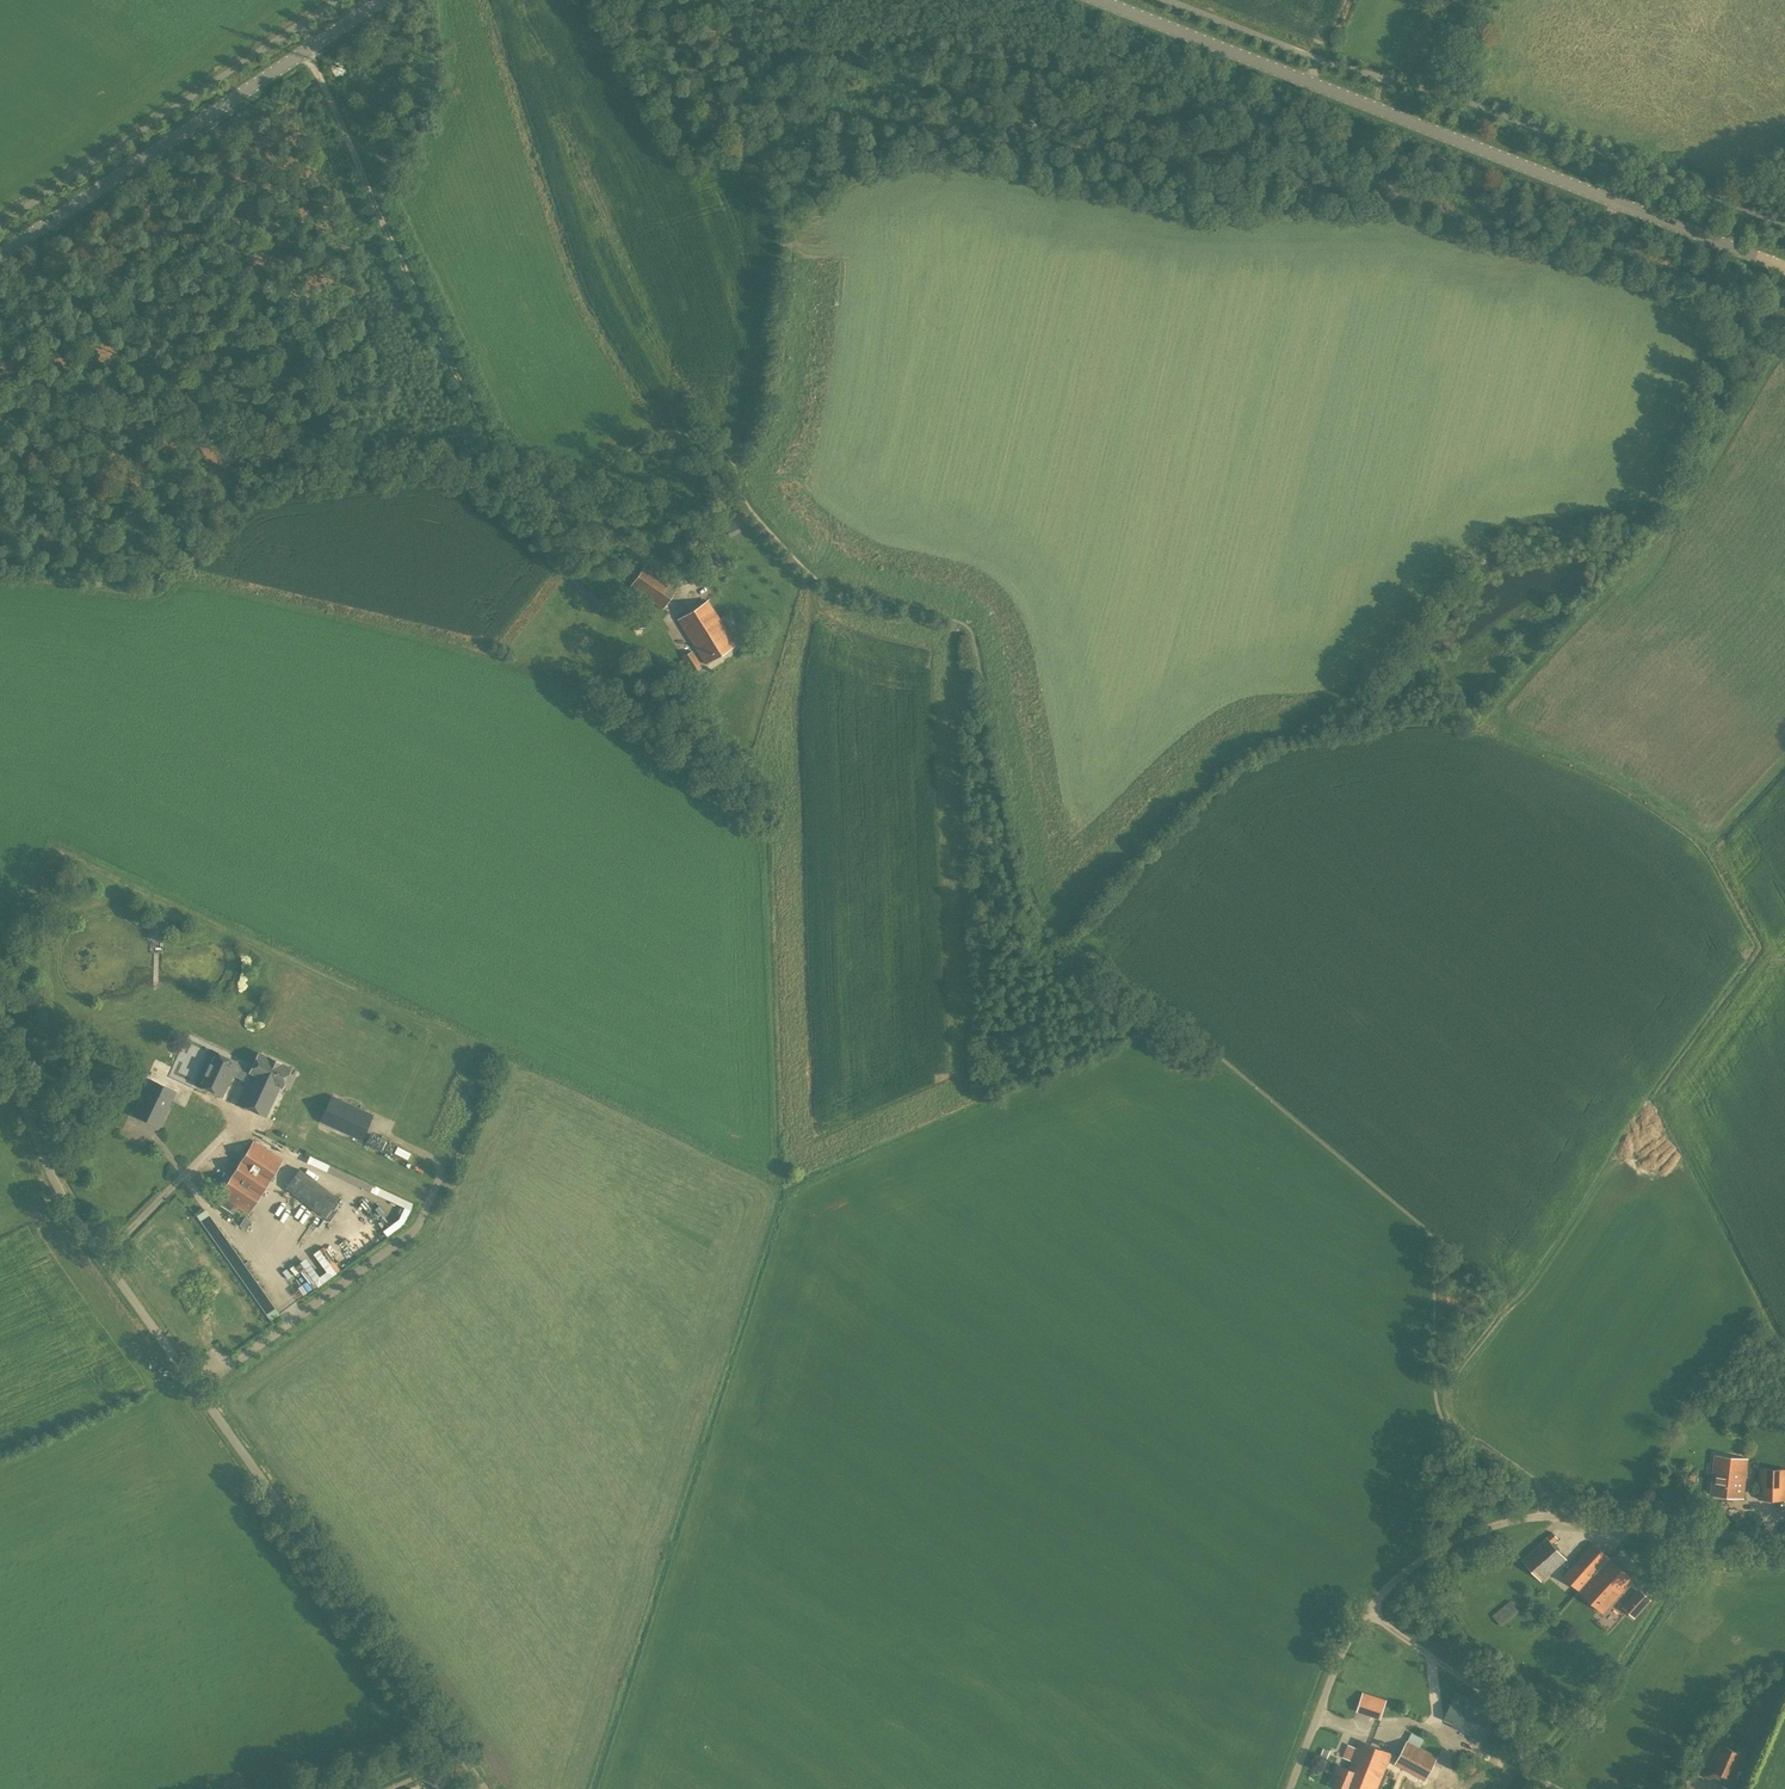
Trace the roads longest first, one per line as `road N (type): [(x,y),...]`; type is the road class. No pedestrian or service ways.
road 1 (unclassified): [(479,1788),(49,1180),(0,1039)]
road 2 (secondary): [(1102,0),(1784,268)]
road 3 (unclassified): [(1288,1788),(1353,1633),(1389,1587),(1433,1550),(1490,1526),(1561,1515),(1784,1536)]
road 4 (track): [(561,500),(515,476),(493,449),(382,223),(299,26)]
road 5 (secondary): [(0,257),(383,0)]
road 6 (track): [(679,573),(561,500)]

